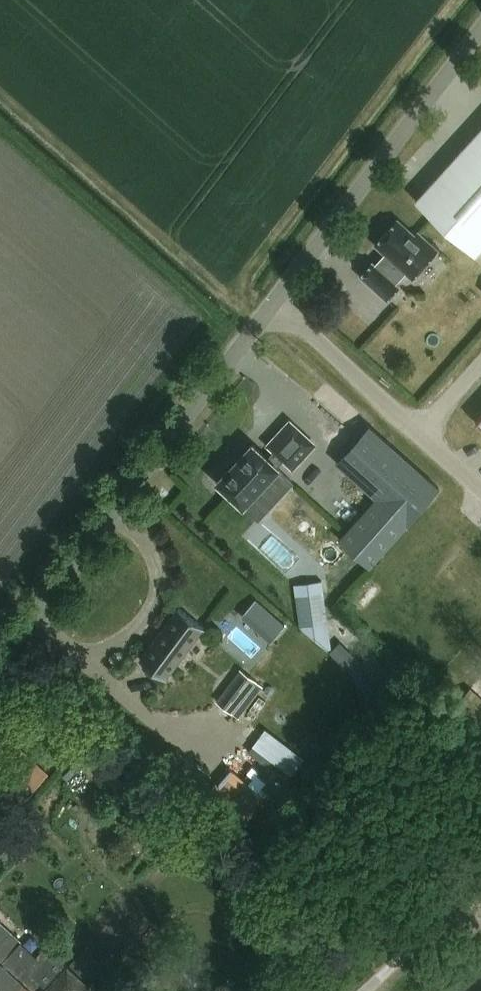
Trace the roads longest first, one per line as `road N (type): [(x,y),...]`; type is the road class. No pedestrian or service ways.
road 1 (unclassified): [(0,670),(268,311)]
road 2 (unclassified): [(268,311),(480,36)]
road 3 (unclassified): [(268,311),(480,496)]
road 4 (track): [(367,990),(409,952),(480,913)]

